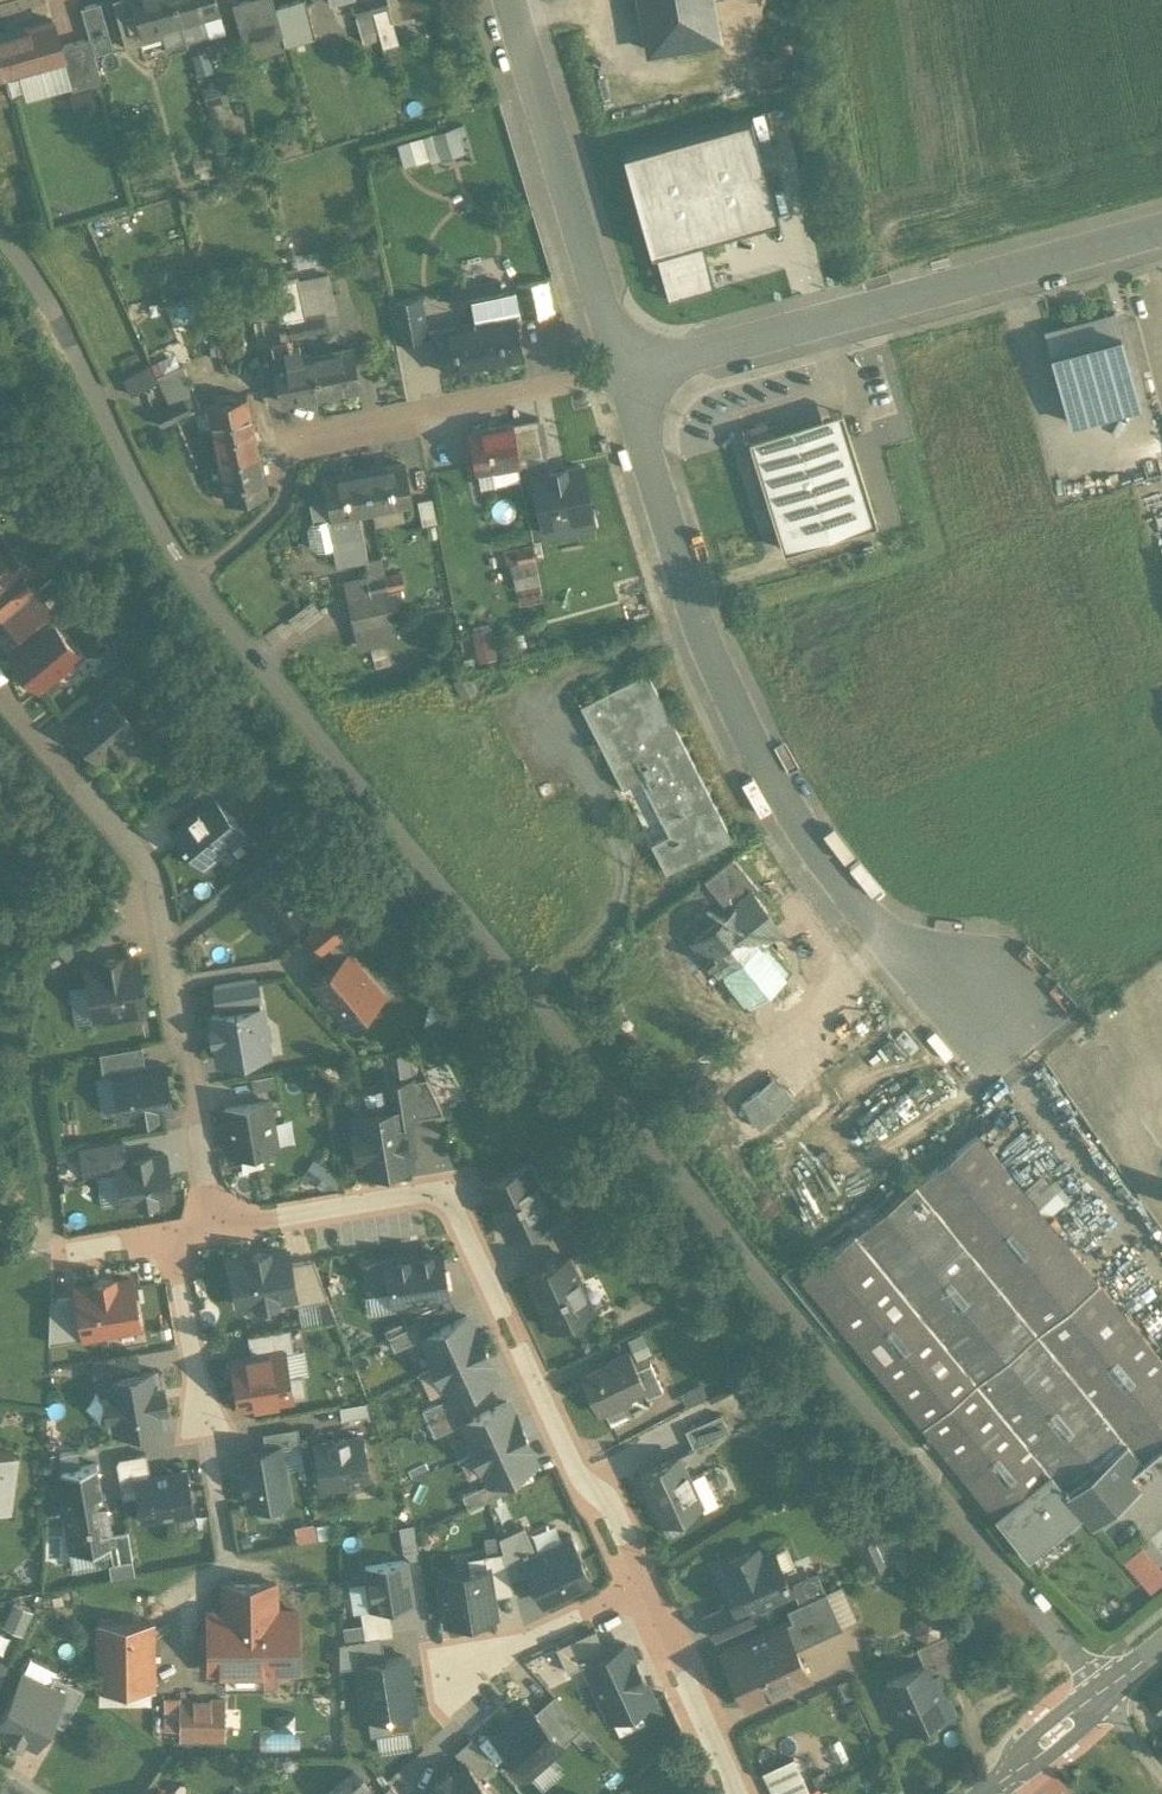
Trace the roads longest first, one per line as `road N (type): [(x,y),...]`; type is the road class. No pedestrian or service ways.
road 1 (residential): [(0,240),(59,320),(163,532),(196,576),(1101,1694)]
road 2 (residential): [(218,1226),(389,1196),(433,1196),(468,1221),(647,1589),(733,1793)]
road 3 (residential): [(622,374),(698,619),(766,771),(863,915),(978,995)]
road 4 (residential): [(0,686),(152,879),(218,1226)]
road 5 (unclassified): [(622,374),(1161,229)]
road 6 (residential): [(508,0),(622,374)]
road 7 (residential): [(225,1556),(176,1233),(218,1226)]
road 8 (residential): [(288,443),(622,374)]
road 9 (tertiary): [(984,1793),(1101,1694)]

